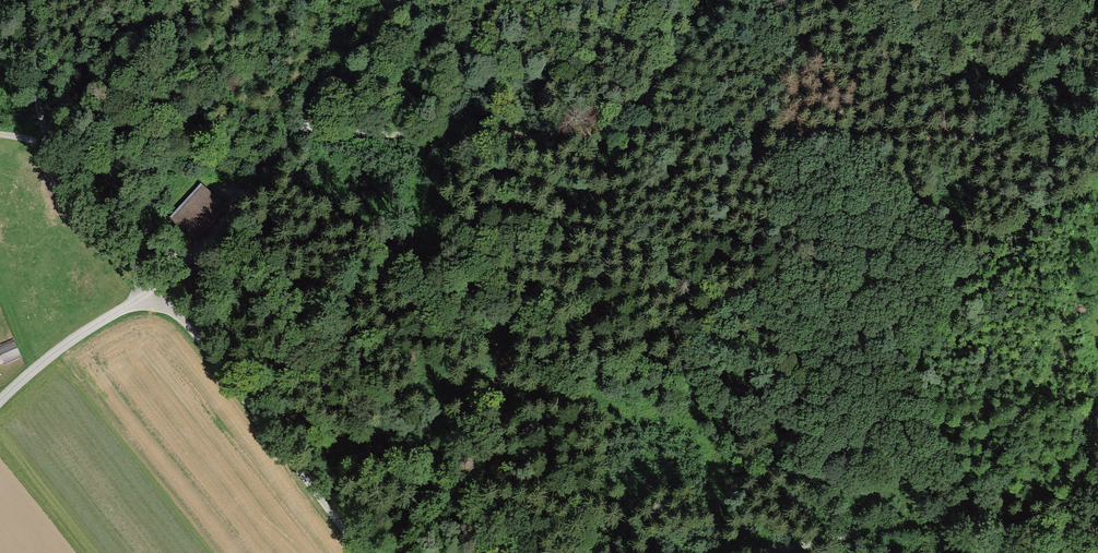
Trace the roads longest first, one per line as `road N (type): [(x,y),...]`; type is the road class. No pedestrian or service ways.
road 1 (track): [(318,113),(756,140),(1097,135)]
road 2 (track): [(411,552),(436,472),(625,133),(715,0)]
road 3 (track): [(402,0),(318,113),(154,294)]
road 4 (track): [(1097,533),(984,525),(875,531),(751,552)]
road 5 (track): [(154,294),(181,318),(363,552)]
road 6 (track): [(0,135),(52,142),(154,294)]
road 7 (unclassified): [(0,400),(83,332),(154,294)]
road 8 (track): [(52,142),(30,0)]

